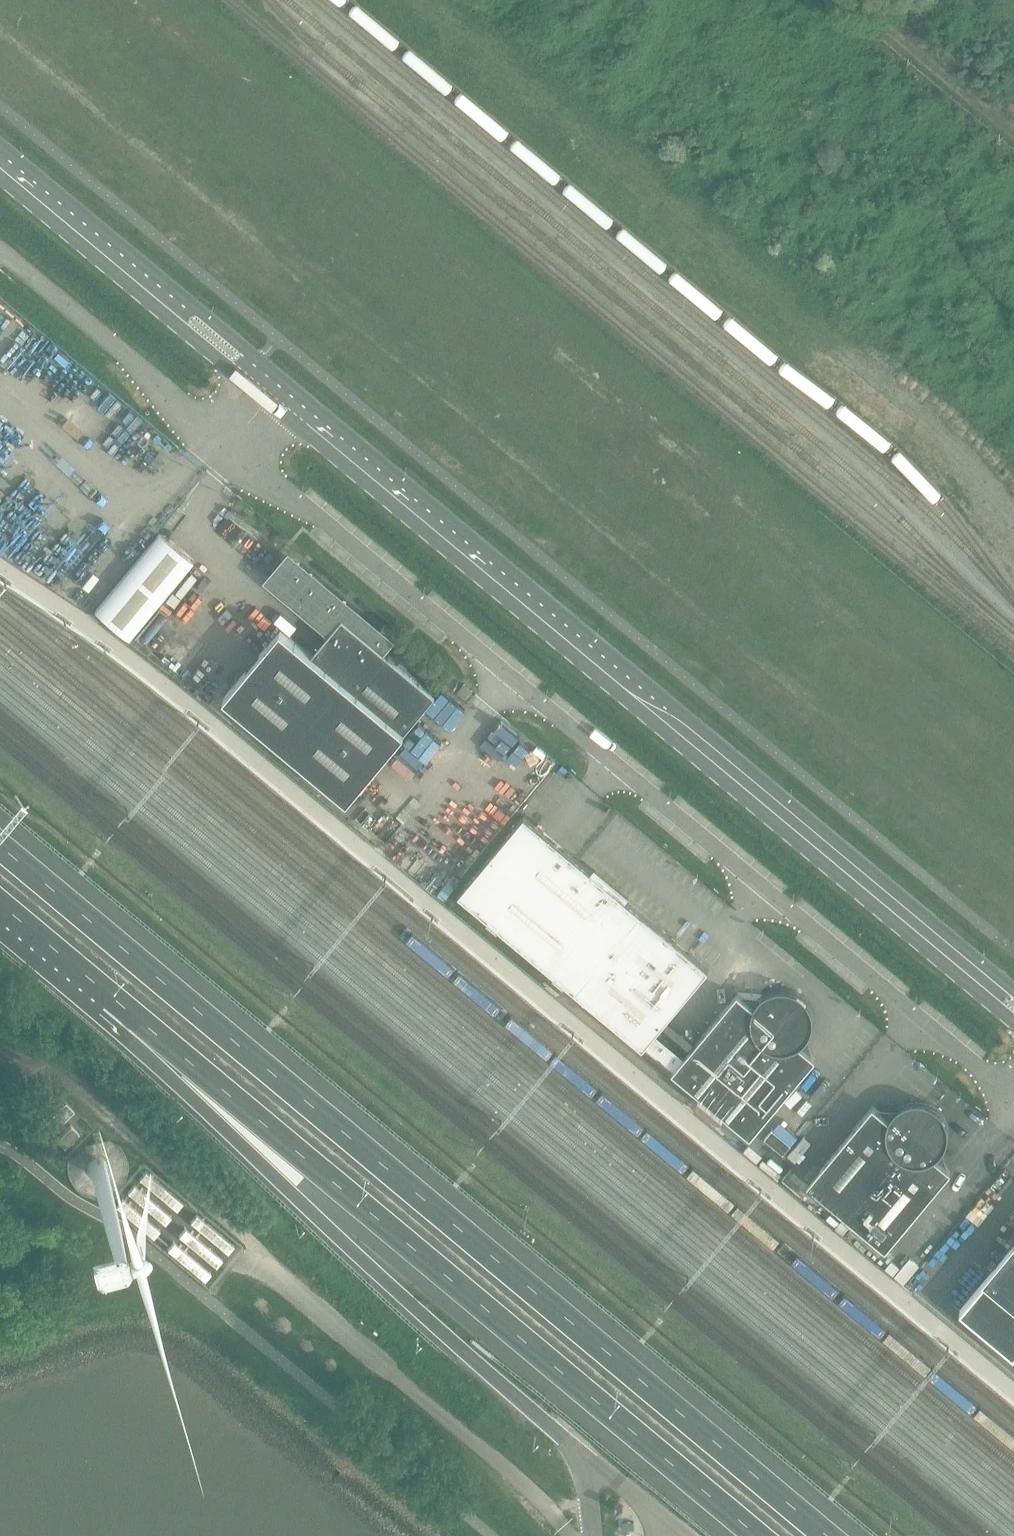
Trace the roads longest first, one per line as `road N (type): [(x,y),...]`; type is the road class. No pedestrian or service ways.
road 1 (unclassified): [(1013,1006),(0,154)]
road 2 (unclassified): [(0,183),(1013,1032)]
road 3 (motorway): [(829,1535),(0,845)]
road 4 (motorway): [(110,996),(735,1535)]
road 5 (motorway): [(110,996),(183,1088),(290,1194),(544,1422)]
road 6 (motorway): [(0,904),(110,996)]

